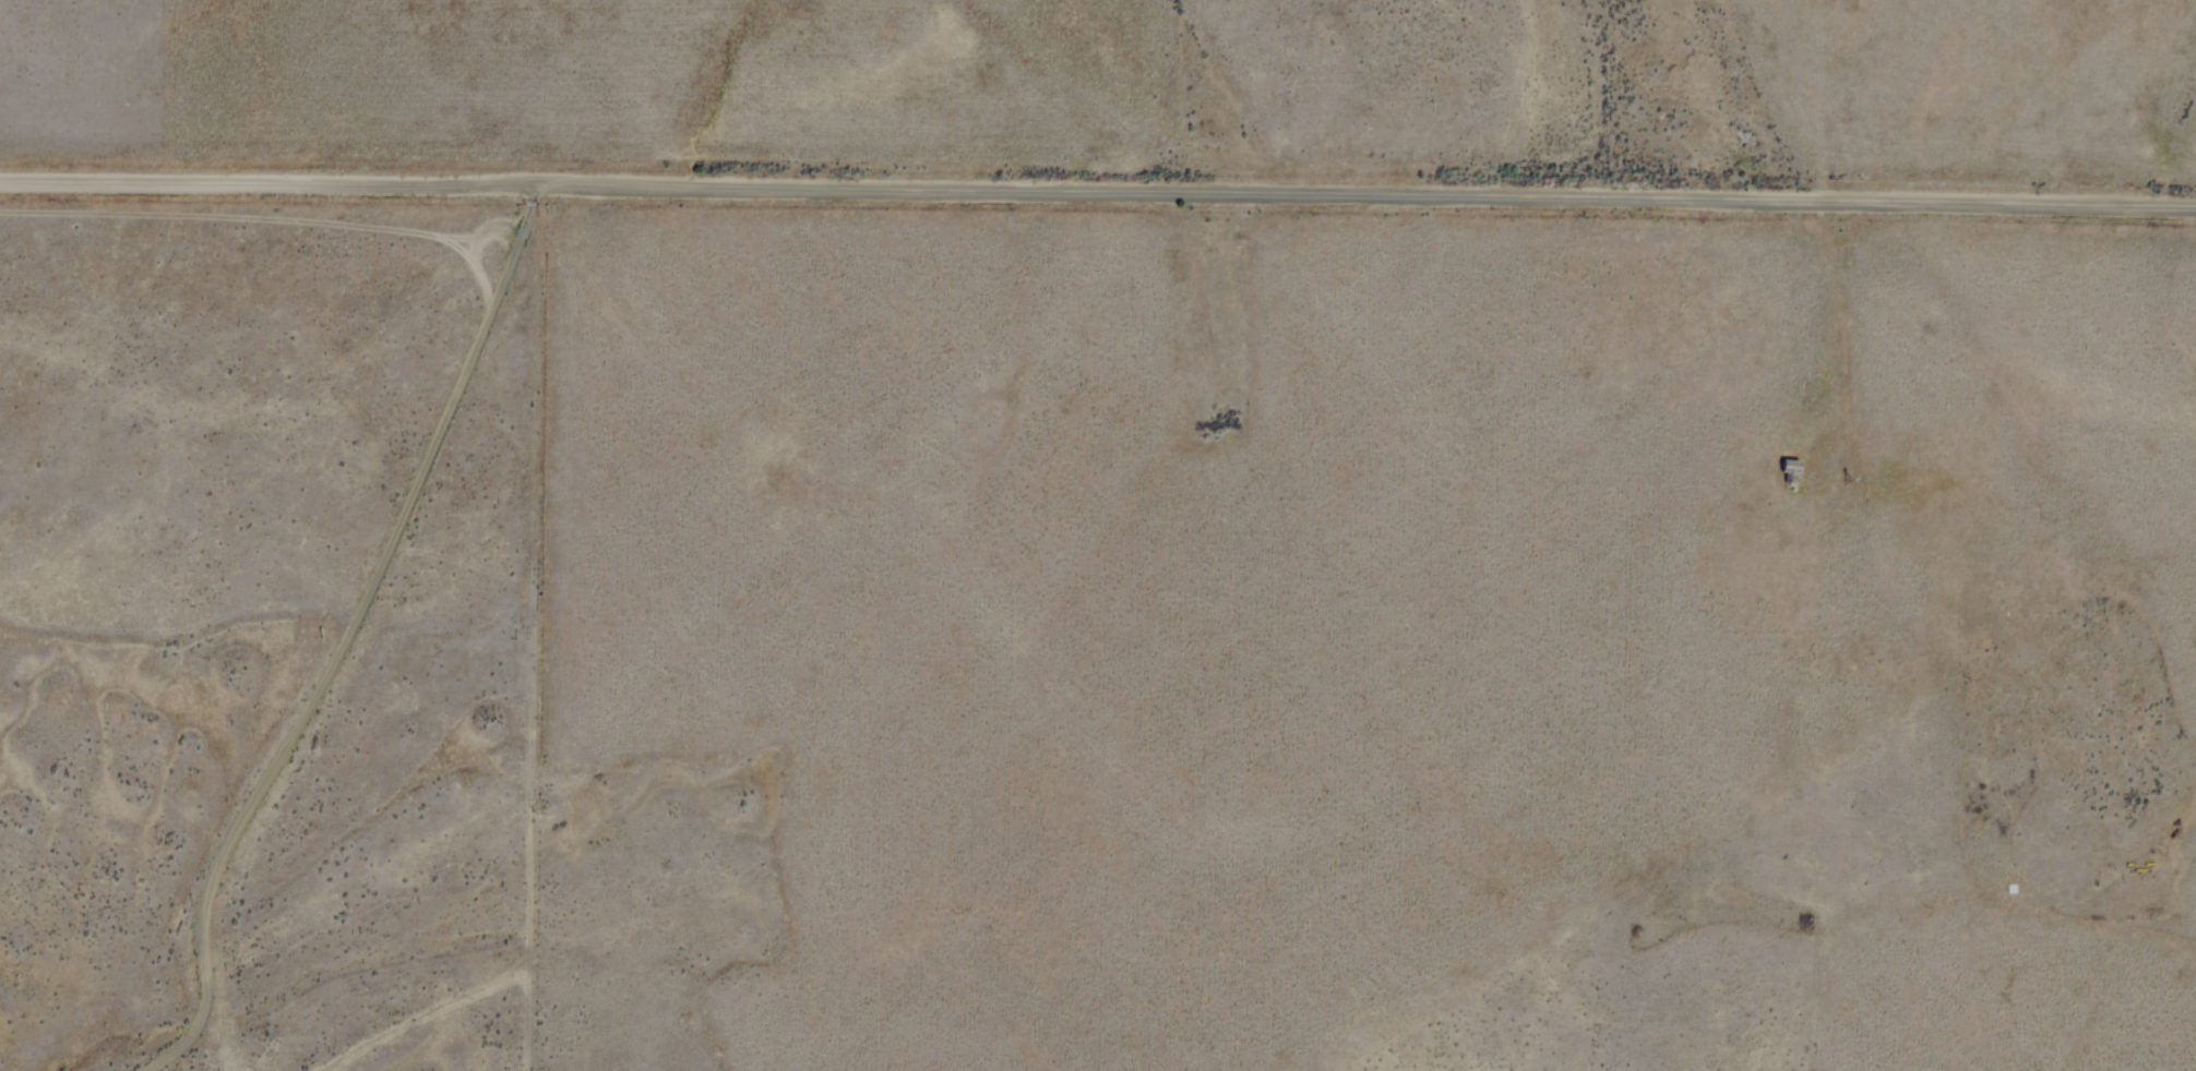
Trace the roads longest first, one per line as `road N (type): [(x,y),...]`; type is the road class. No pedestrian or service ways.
road 1 (residential): [(0,180),(2195,214)]

